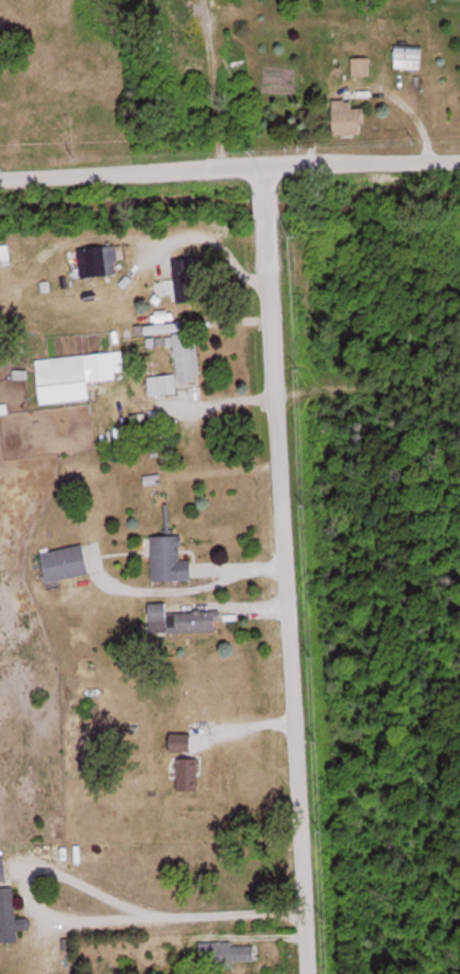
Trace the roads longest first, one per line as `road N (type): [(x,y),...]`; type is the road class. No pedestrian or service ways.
road 1 (residential): [(302,973),(259,263)]
road 2 (residential): [(0,176),(459,160)]

